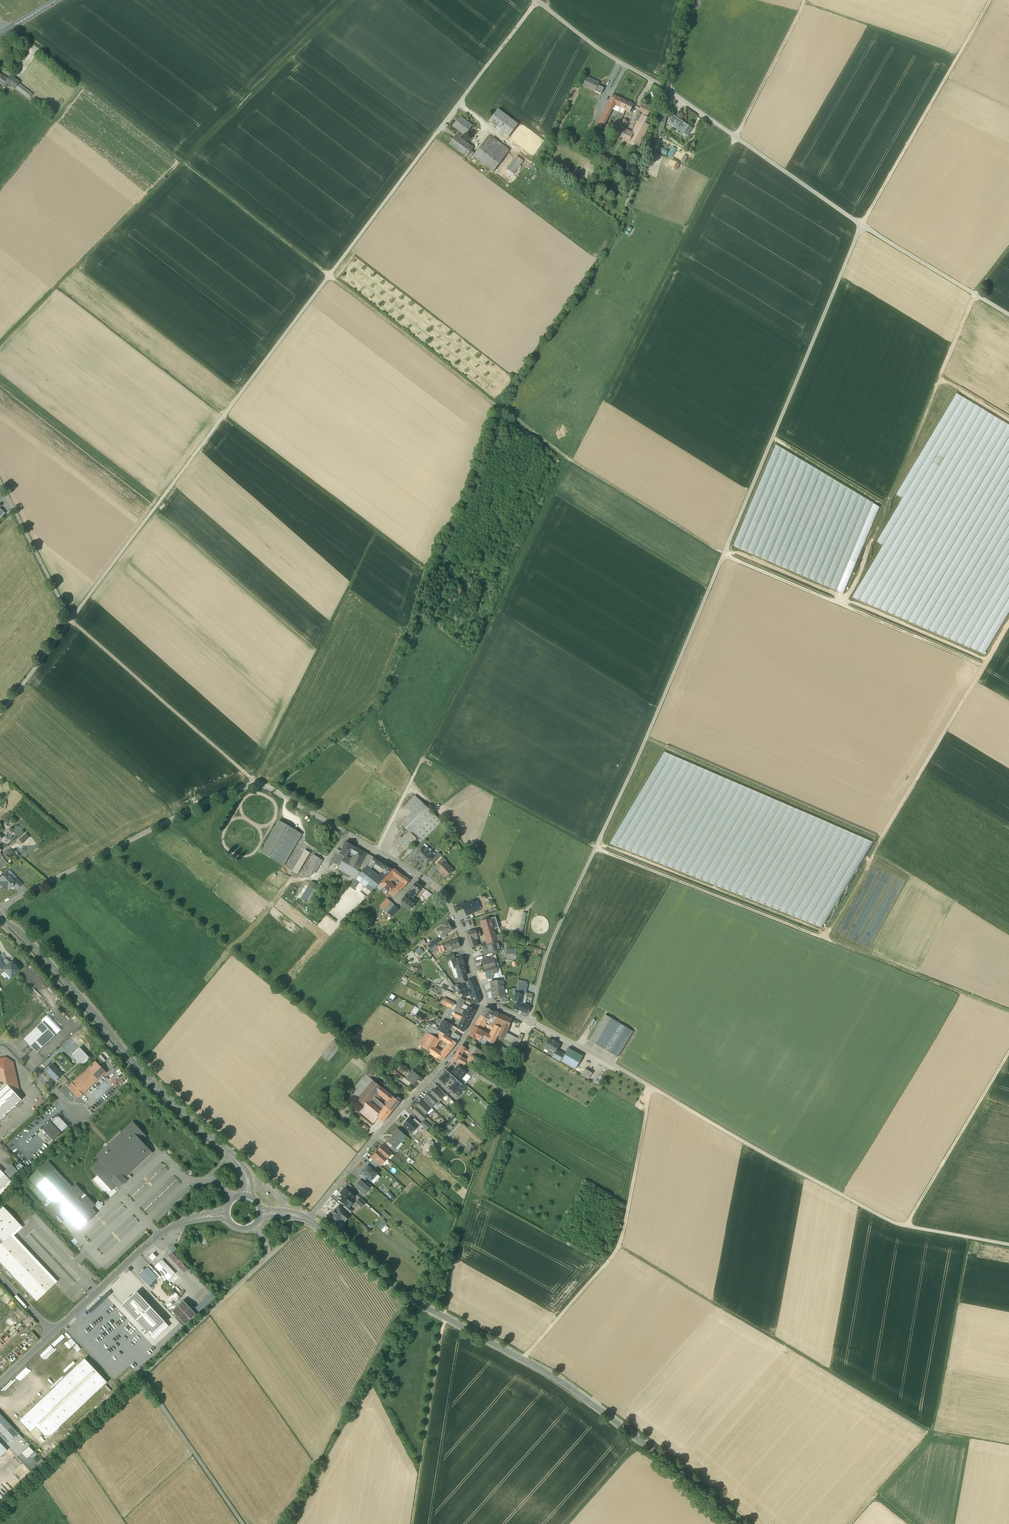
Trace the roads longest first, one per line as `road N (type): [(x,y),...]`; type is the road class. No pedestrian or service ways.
road 1 (track): [(41,55),(489,402),(724,554)]
road 2 (track): [(735,137),(415,774)]
road 3 (track): [(251,780),(375,532),(56,288)]
road 4 (residential): [(0,909),(226,794),(260,786),(438,890),(483,1004)]
road 5 (track): [(70,622),(429,144)]
road 6 (tertiary): [(739,1523),(574,1391),(415,1302),(308,1220)]
road 7 (track): [(530,1023),(557,929),(724,554)]
road 8 (track): [(0,344),(349,0)]
road 9 (track): [(1008,1245),(893,1222),(600,1058)]
road 10 (track): [(1008,1446),(930,1433),(619,1247)]
road 11 (track): [(1008,249),(975,295),(843,605)]
road 12 (track): [(414,1097),(106,854)]
road 13 (track): [(820,937),(1008,623)]
road 14 (track): [(724,554),(861,226)]
road 15 (track): [(969,1237),(933,1426),(875,1496),(908,1523)]
road 16 (tertiary): [(224,1150),(0,914)]
road 17 (track): [(523,1360),(619,1247),(651,1087)]
road 18 (track): [(444,1318),(458,1233),(530,1023)]
road 19 (track): [(984,665),(724,555)]
road 20 (residential): [(483,1004),(465,1037),(308,1220)]
road 21 (track): [(861,226),(992,0)]
road 22 (track): [(257,786),(70,622)]
road 23 (track): [(596,849),(820,937)]
road 24 (track): [(444,1318),(412,1523)]
road 25 (track): [(1008,1012),(820,937)]
road 26 (track): [(1008,1053),(906,1227)]
road 27 (track): [(596,849),(425,754)]
road 28 (track): [(712,122),(861,226)]
road 29 (track): [(861,226),(1008,316)]
road 30 (track): [(804,3),(962,57)]
road 31 (track): [(735,137),(804,0)]
road 32 (unclassified): [(164,1232),(53,1334)]
road 33 (track): [(0,190),(83,87)]

